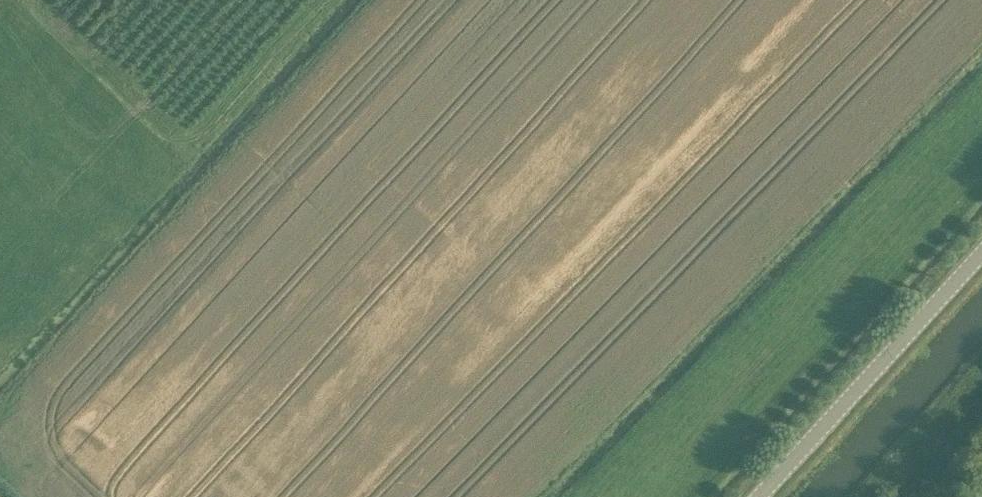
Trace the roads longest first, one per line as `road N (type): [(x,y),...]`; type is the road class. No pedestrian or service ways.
road 1 (unclassified): [(981,274),(765,496)]

